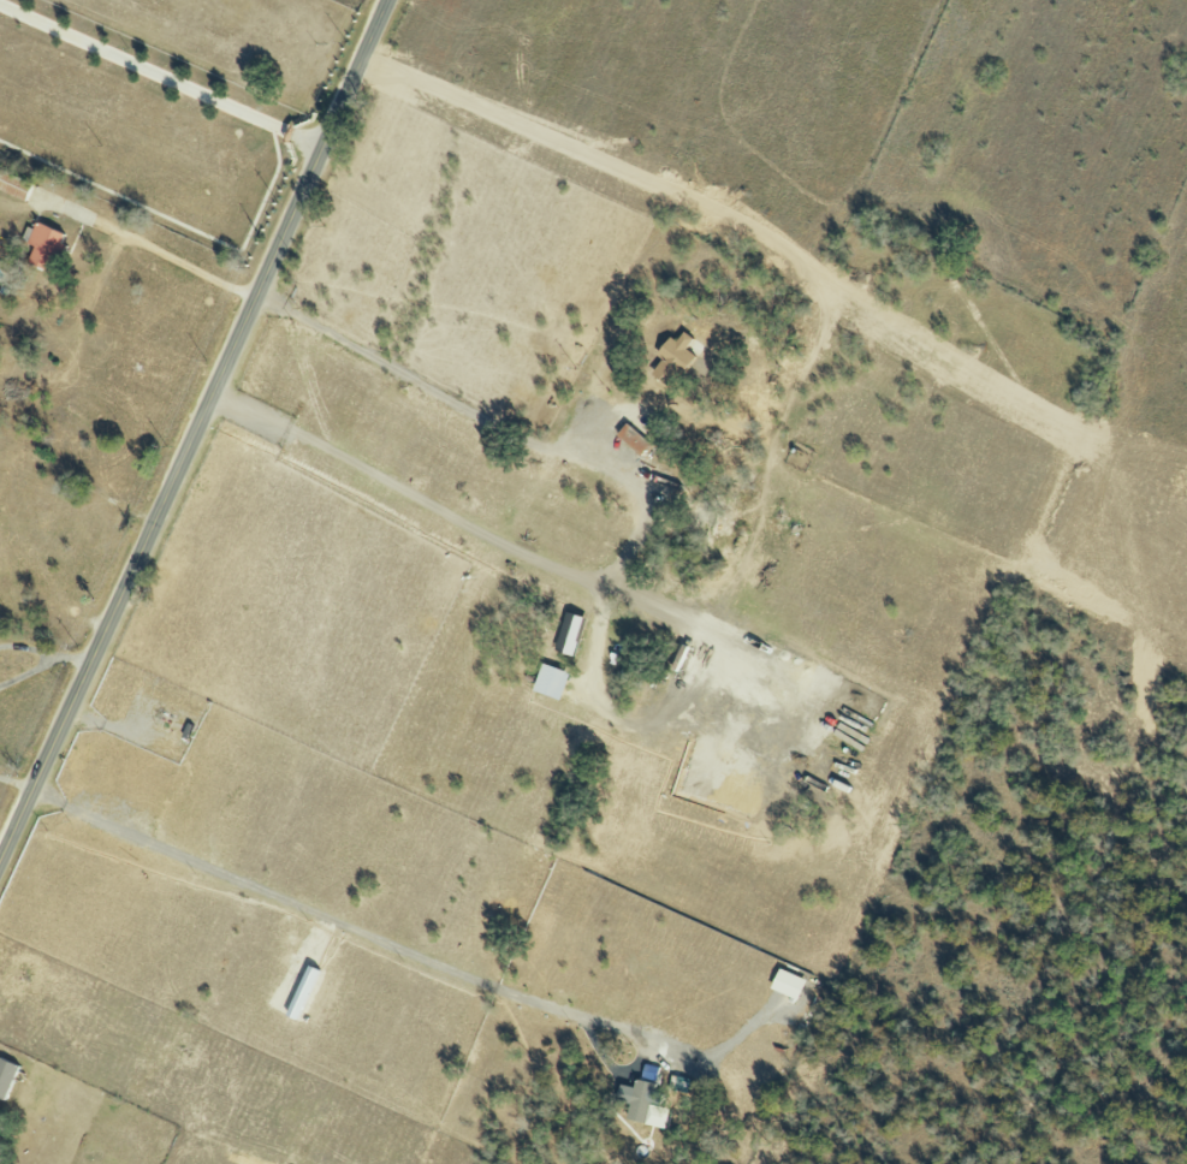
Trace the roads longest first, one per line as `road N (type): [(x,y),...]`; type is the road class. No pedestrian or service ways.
road 1 (tertiary): [(0,865),(390,0)]

